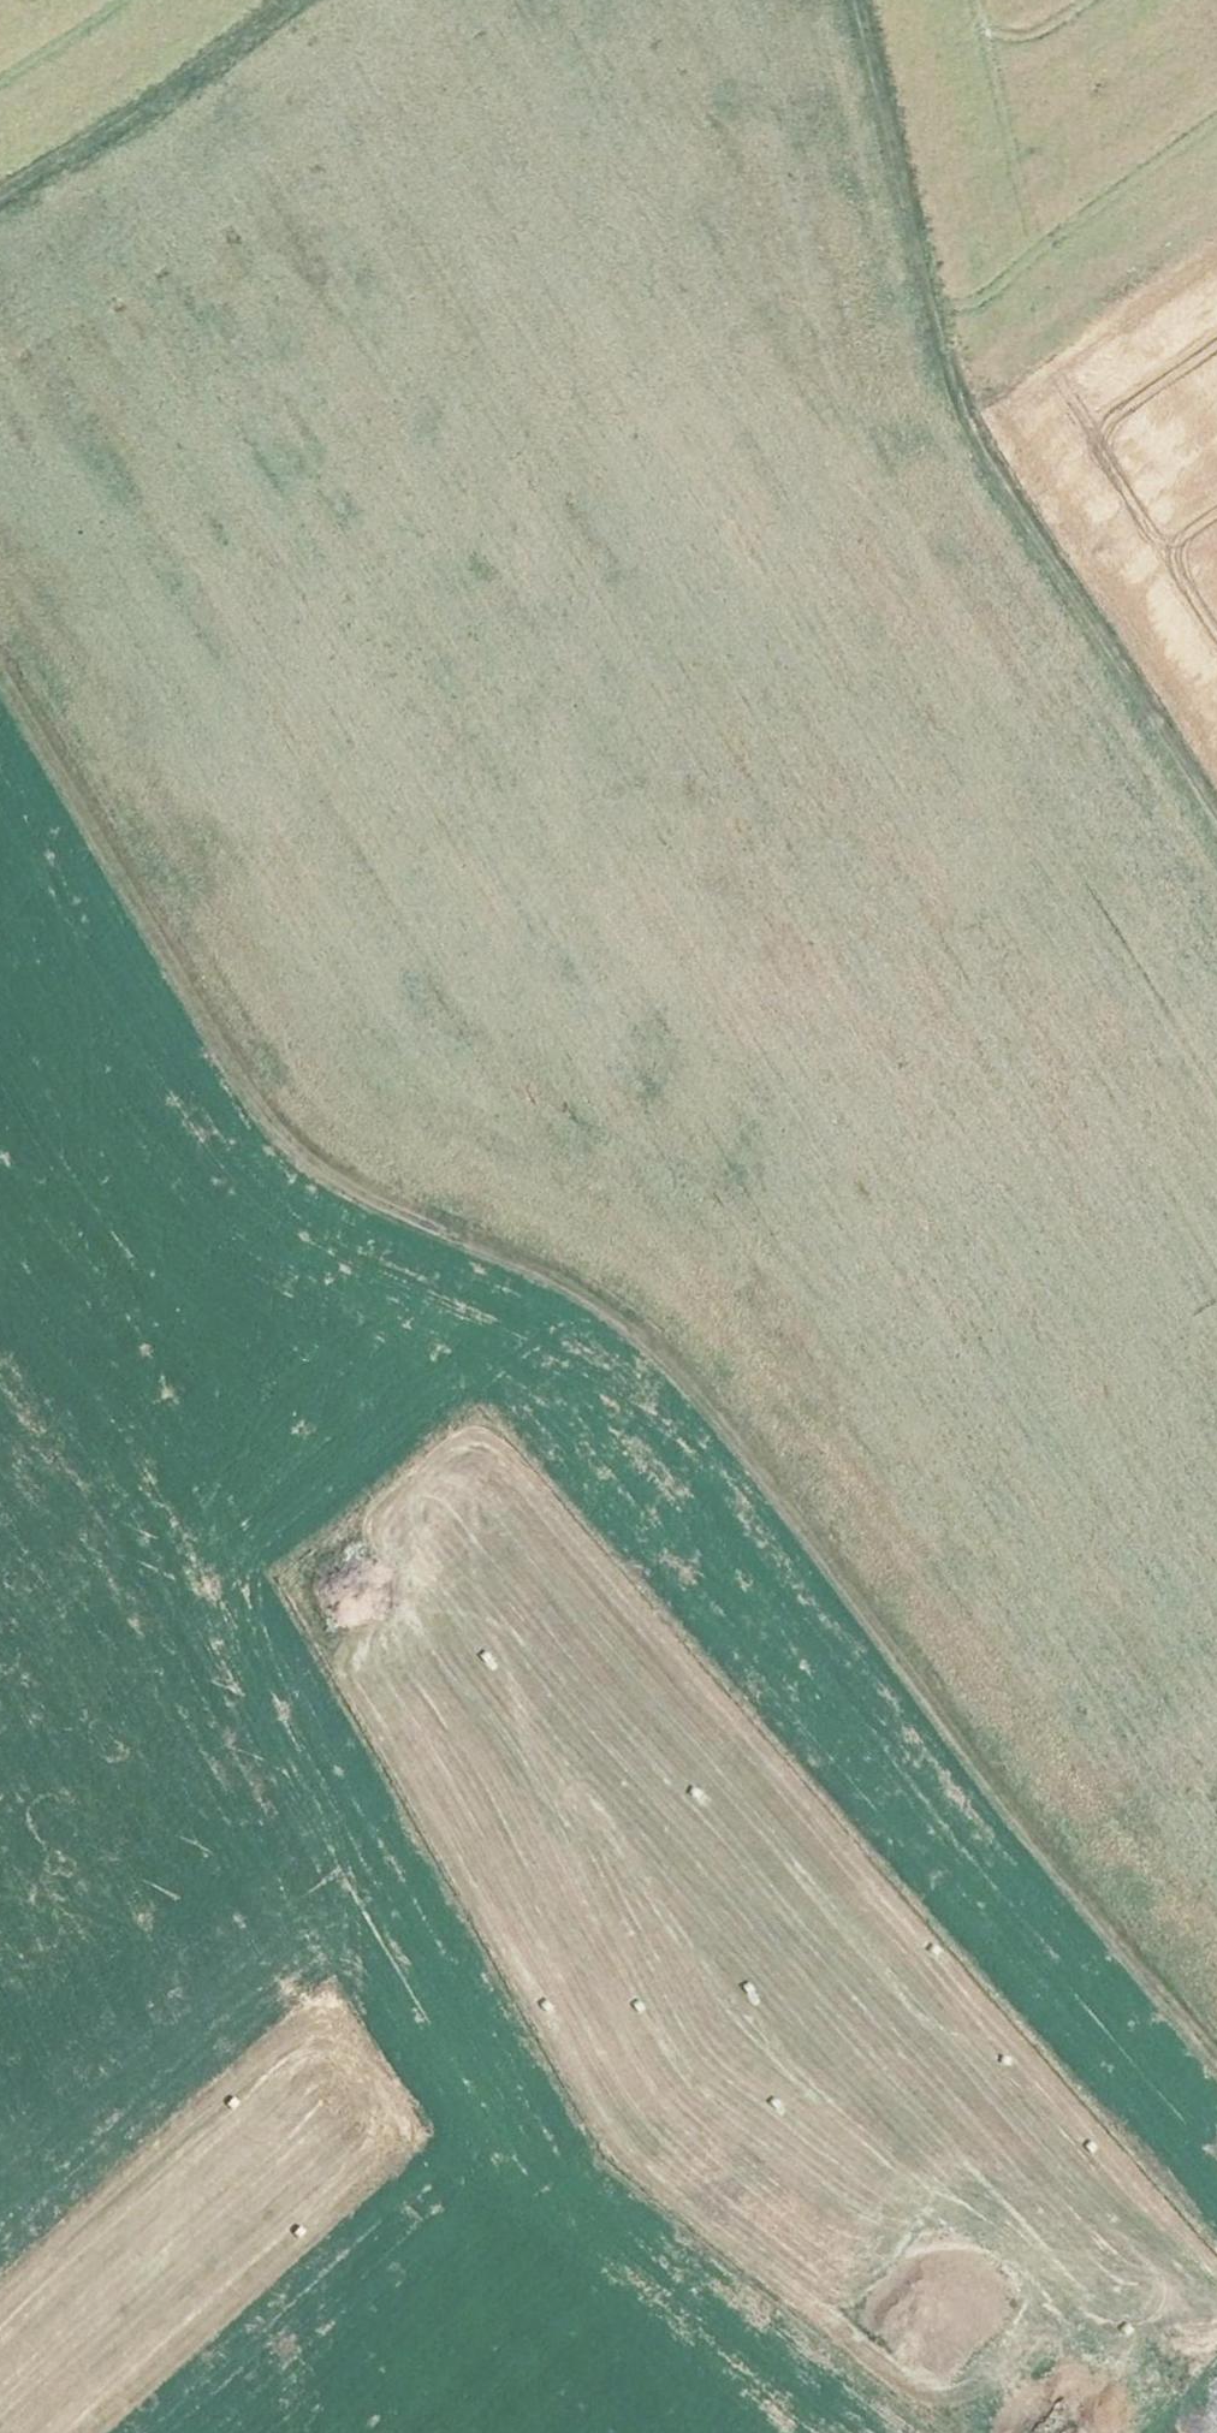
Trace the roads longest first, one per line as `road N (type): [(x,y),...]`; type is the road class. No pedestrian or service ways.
road 1 (track): [(0,674),(228,1049),(283,1119),(379,1202),(582,1286),(633,1322),(710,1400),(1216,2050)]
road 2 (track): [(859,0),(952,383),(1216,806)]

